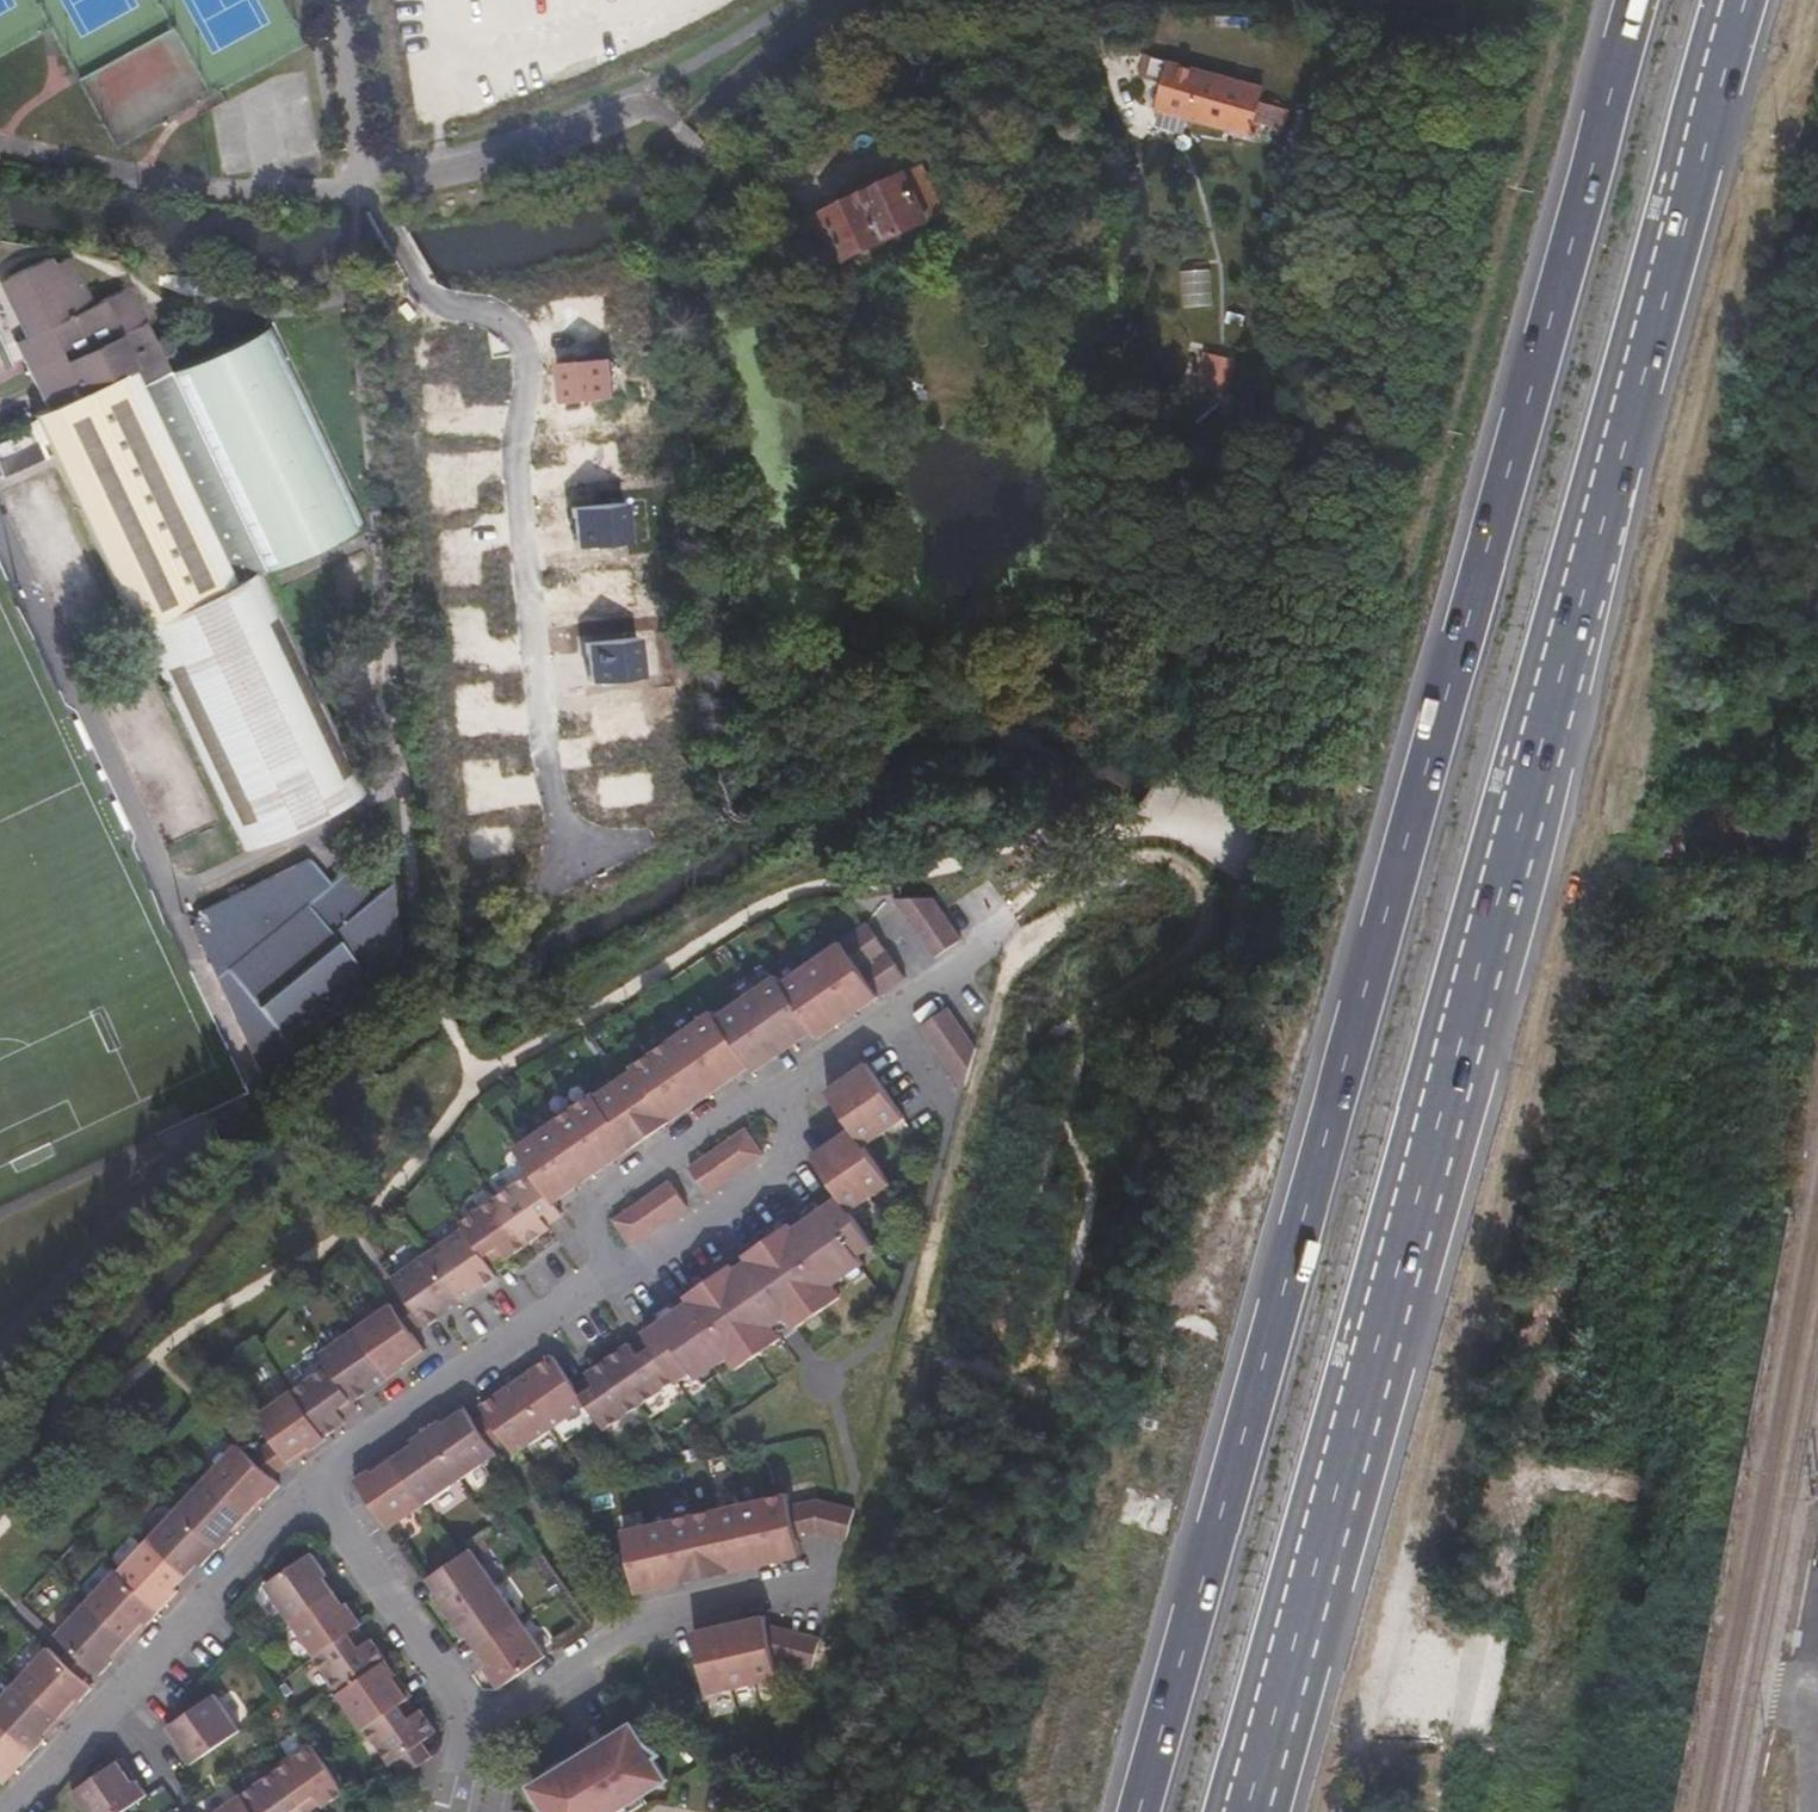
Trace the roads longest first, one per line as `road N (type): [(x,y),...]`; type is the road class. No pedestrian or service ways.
road 1 (motorway): [(1238,1811),(1737,0)]
road 2 (motorway): [(1637,0),(1139,1811)]
road 3 (track): [(1337,1811),(1817,11)]
road 4 (track): [(897,1335),(972,1051),(1002,968),(1098,869),(1144,857),(1192,875),(1187,950),(1071,976)]
road 5 (residential): [(888,1021),(596,1205),(590,1225),(610,1274),(437,1390),(301,1501)]
road 6 (track): [(1693,922),(1250,899),(1217,892),(1226,864)]
road 7 (residential): [(301,1501),(5,1811)]
road 8 (track): [(0,1356),(200,1127)]
road 9 (residential): [(301,1501),(464,1738)]
road 10 (residential): [(815,1595),(635,1629),(598,1654)]
road 11 (residential): [(598,1654),(464,1738)]
road 12 (residential): [(1001,927),(888,1021)]

